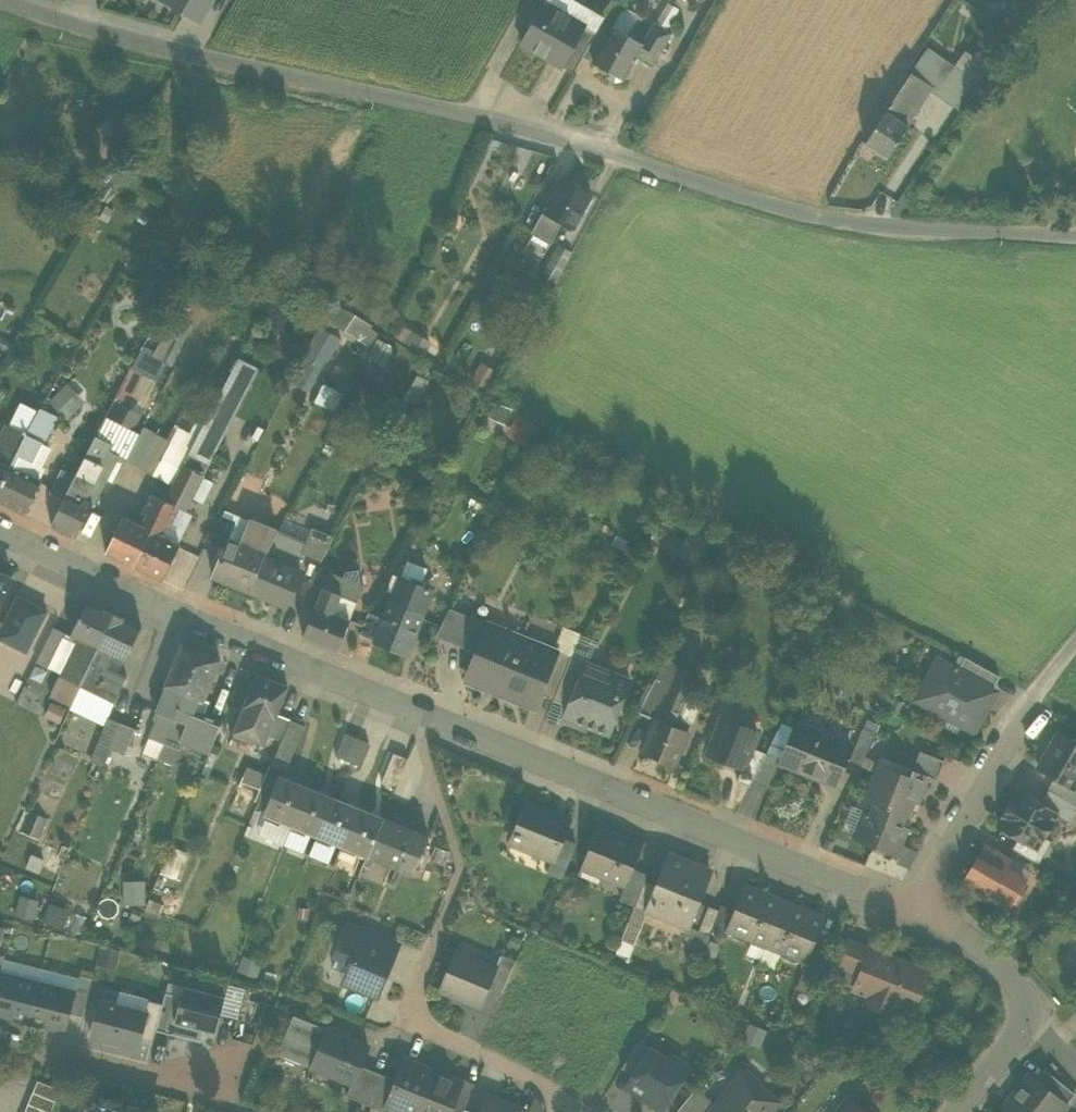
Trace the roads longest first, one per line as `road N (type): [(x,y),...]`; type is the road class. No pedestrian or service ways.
road 1 (residential): [(0,3),(56,26),(484,119),(815,216),(908,231),(1075,231)]
road 2 (residential): [(916,908),(414,714),(0,528)]
road 3 (residential): [(1075,645),(1030,699),(916,908)]
road 4 (residential): [(425,961),(406,1024),(559,1093)]
road 5 (residential): [(0,1040),(214,1095)]
road 6 (residential): [(1036,1019),(980,938),(916,908)]

